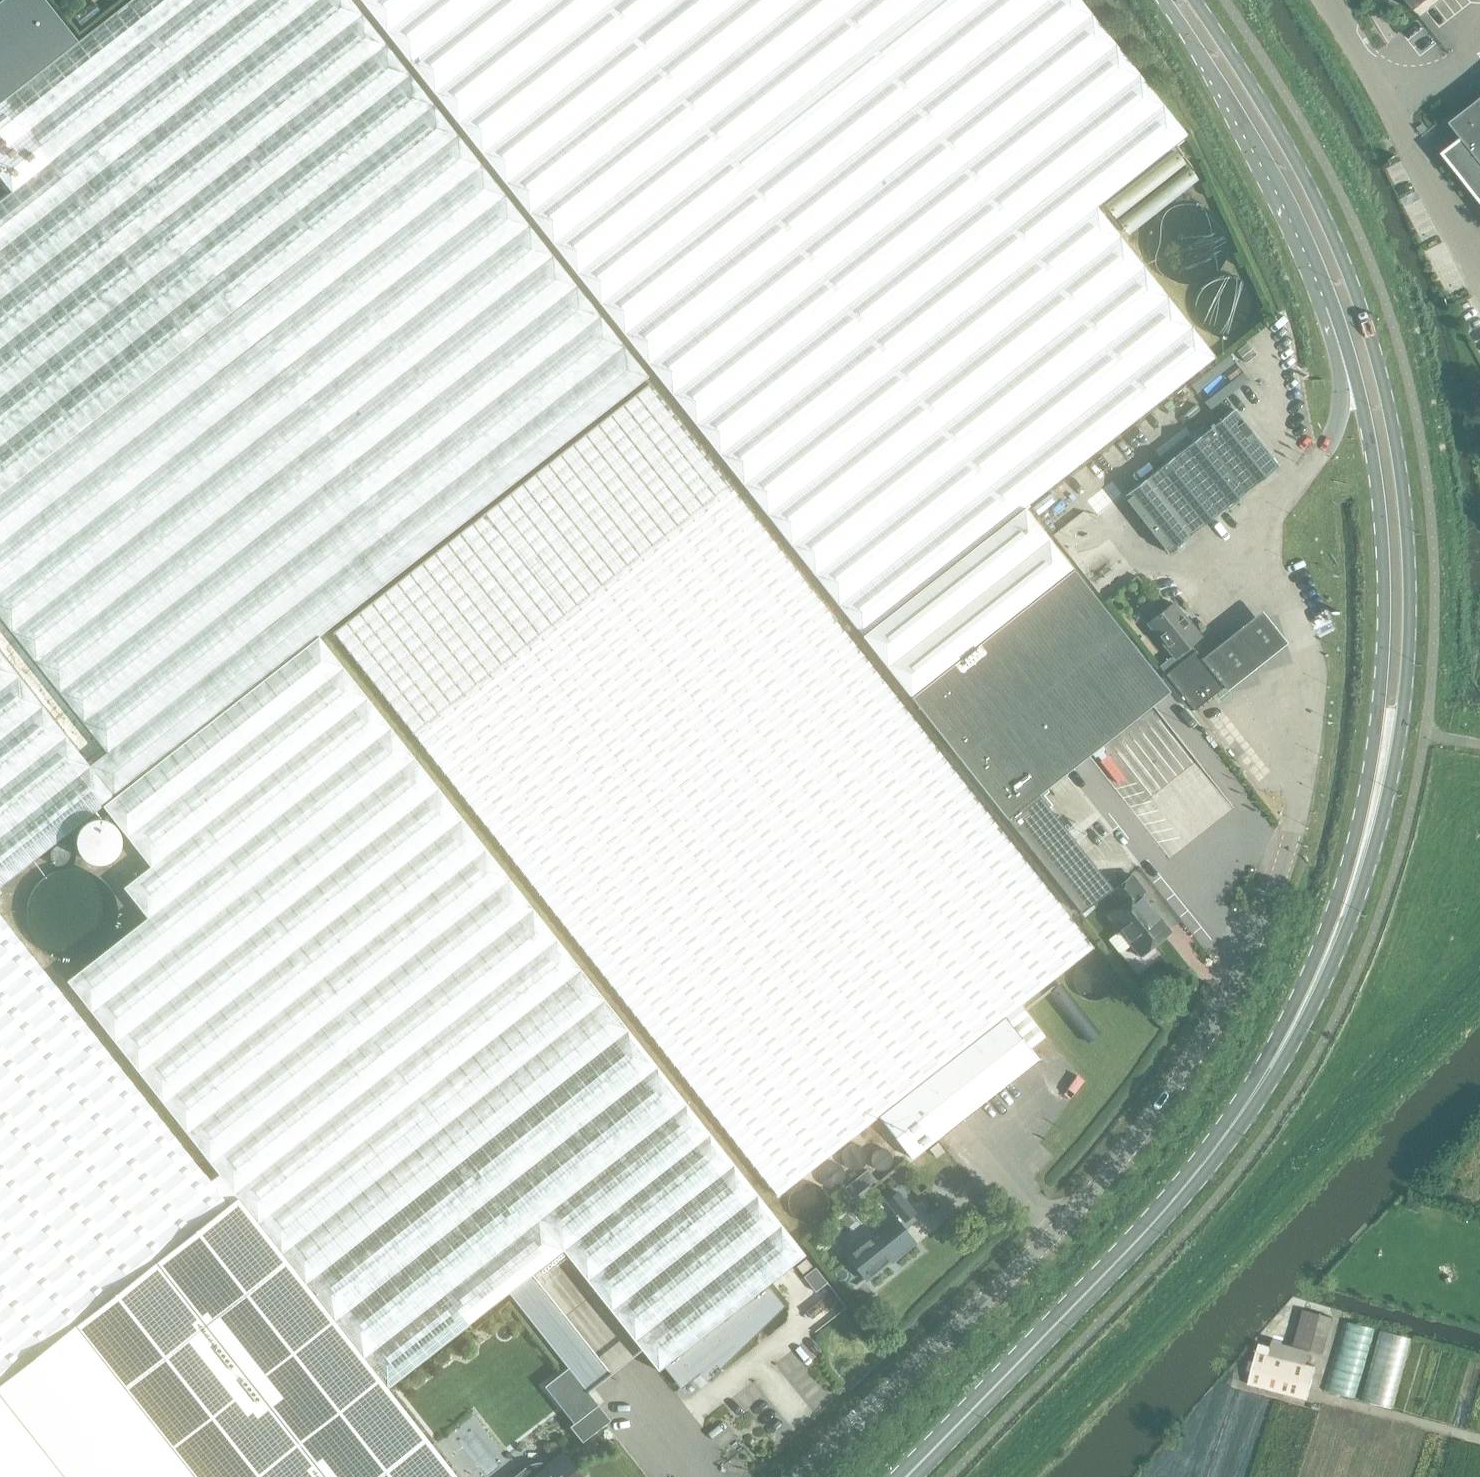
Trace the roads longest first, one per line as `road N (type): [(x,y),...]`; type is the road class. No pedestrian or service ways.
road 1 (primary): [(908,1476),(1158,1212),(1236,1118),(1297,1021),(1365,856),(1385,746)]
road 2 (unclassified): [(1292,845),(1194,1053),(1137,1138),(804,1476)]
road 3 (primary): [(1385,746),(1405,680),(1407,576),(1388,399),(1333,238),(1195,0)]
road 4 (primary): [(1165,0),(1288,199),(1353,362),(1380,506),(1385,746)]
road 5 (unclassified): [(1326,0),(1363,51),(1479,268)]
road 6 (track): [(1479,1441),(1323,1398)]

